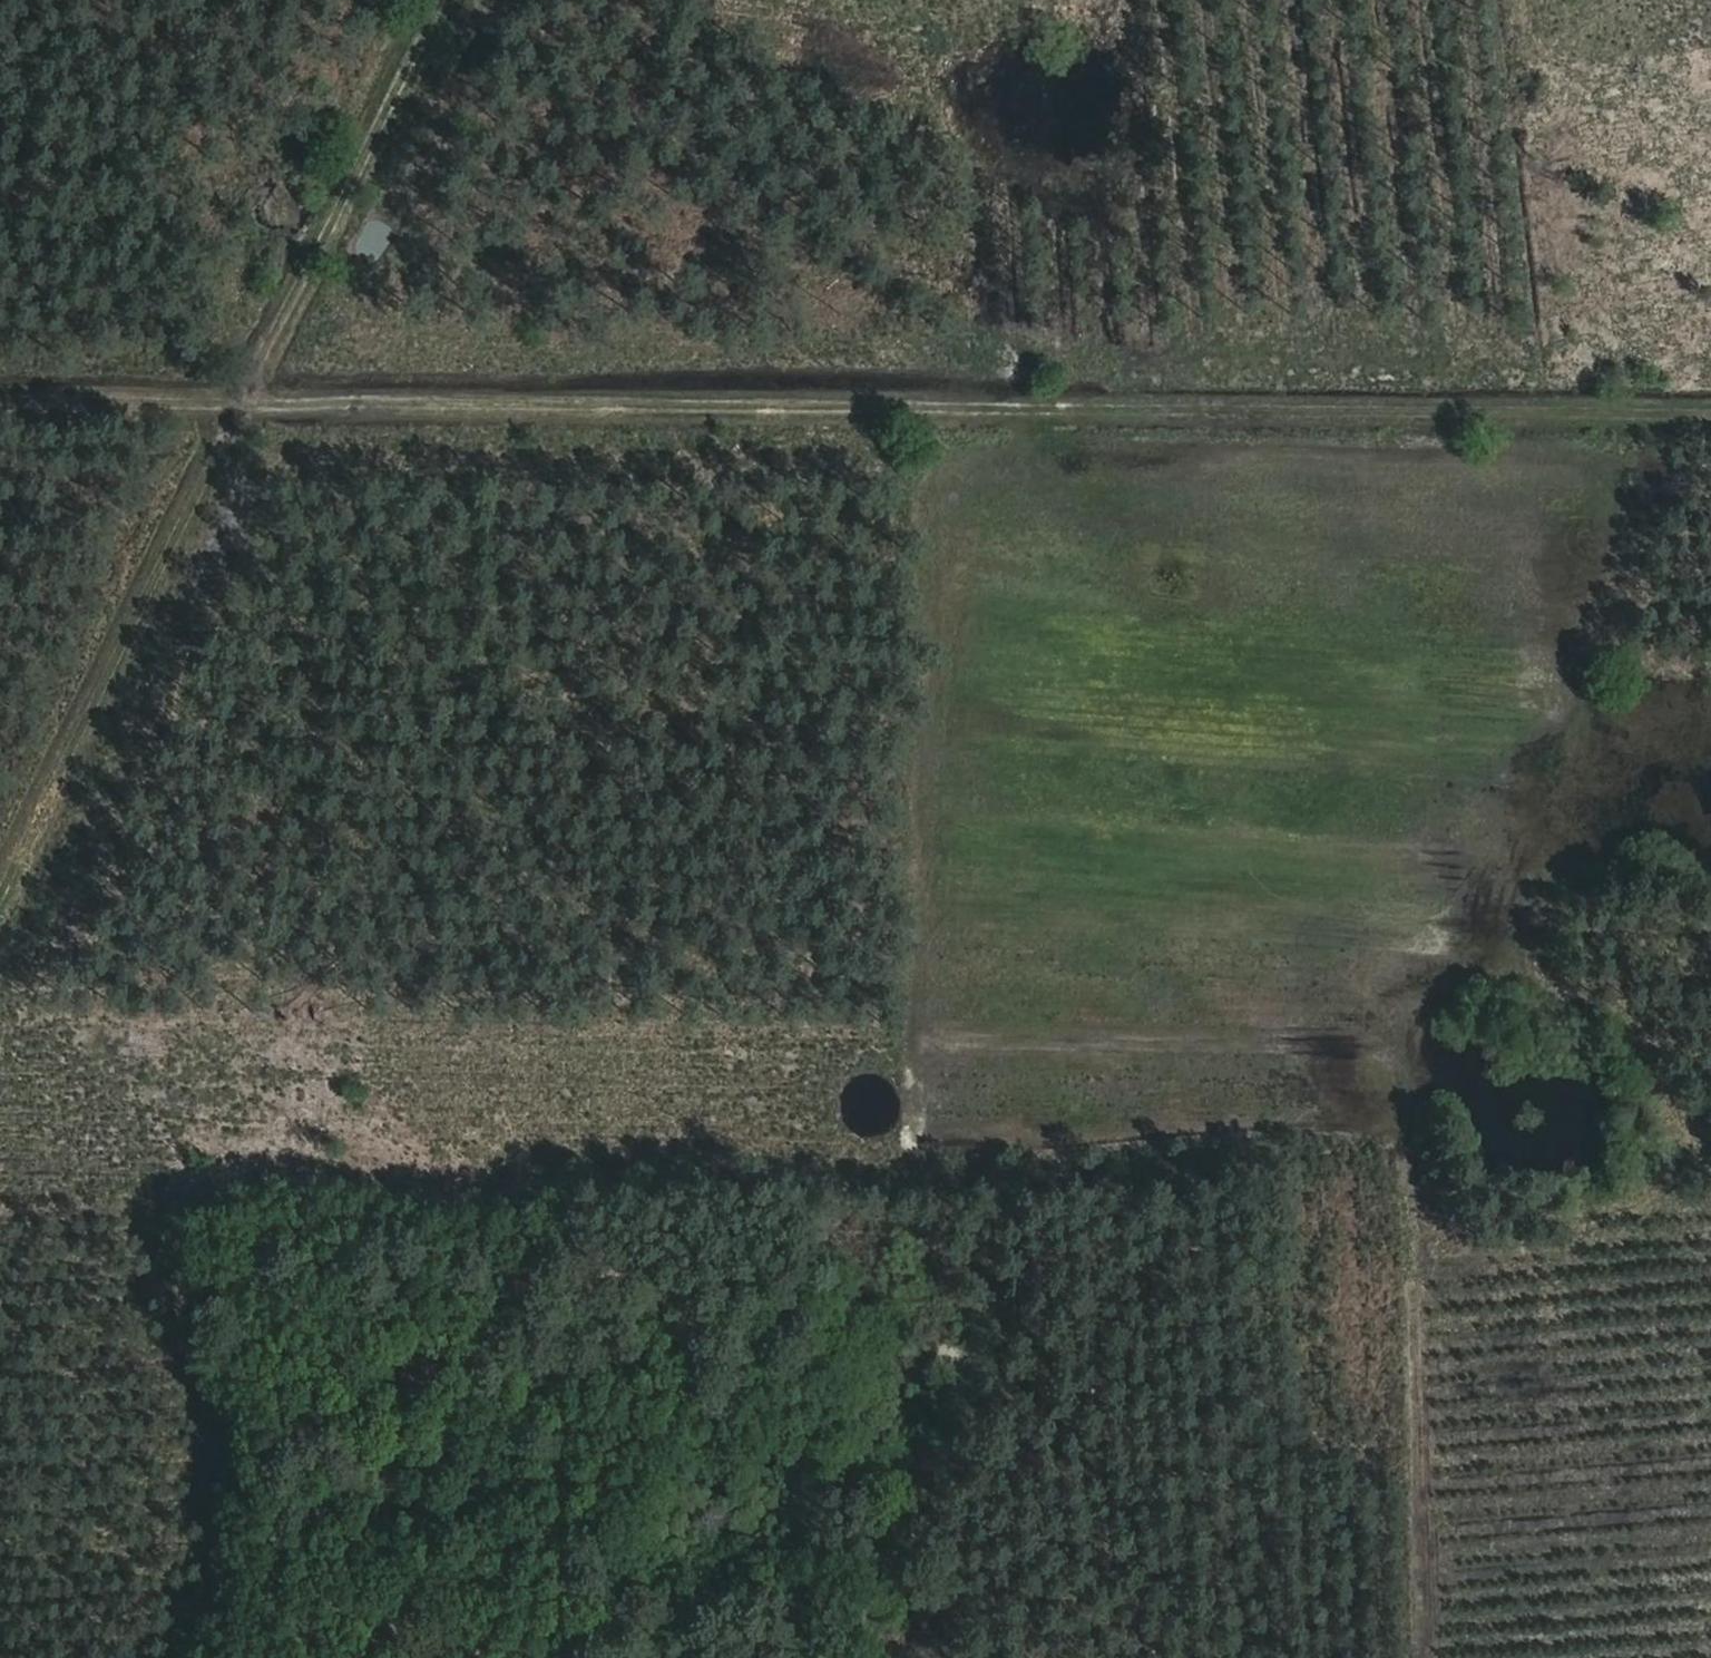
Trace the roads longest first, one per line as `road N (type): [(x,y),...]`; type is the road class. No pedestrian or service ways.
road 1 (track): [(0,400),(1710,412)]
road 2 (track): [(0,898),(242,400)]
road 3 (track): [(438,0),(242,400)]

